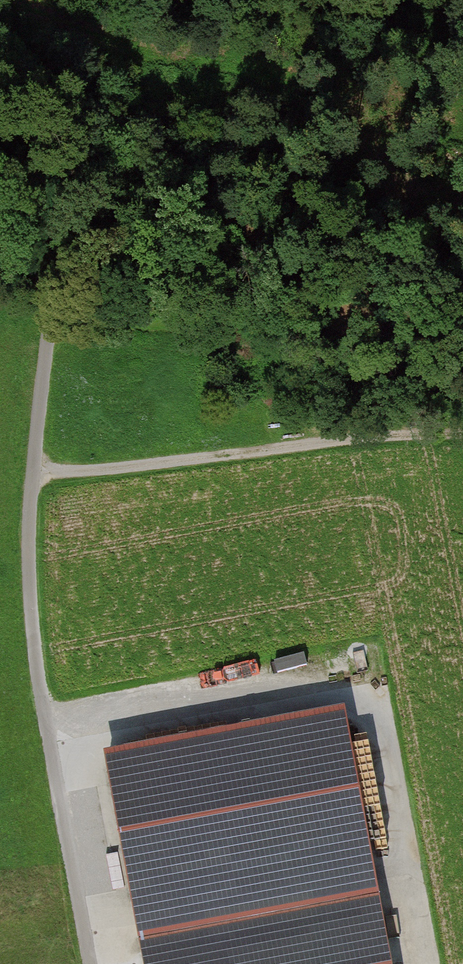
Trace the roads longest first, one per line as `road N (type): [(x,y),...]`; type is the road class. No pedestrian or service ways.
road 1 (track): [(37,478),(68,167),(67,114),(31,65),(0,44)]
road 2 (track): [(462,438),(37,478)]
road 3 (track): [(48,737),(32,637),(37,478)]

